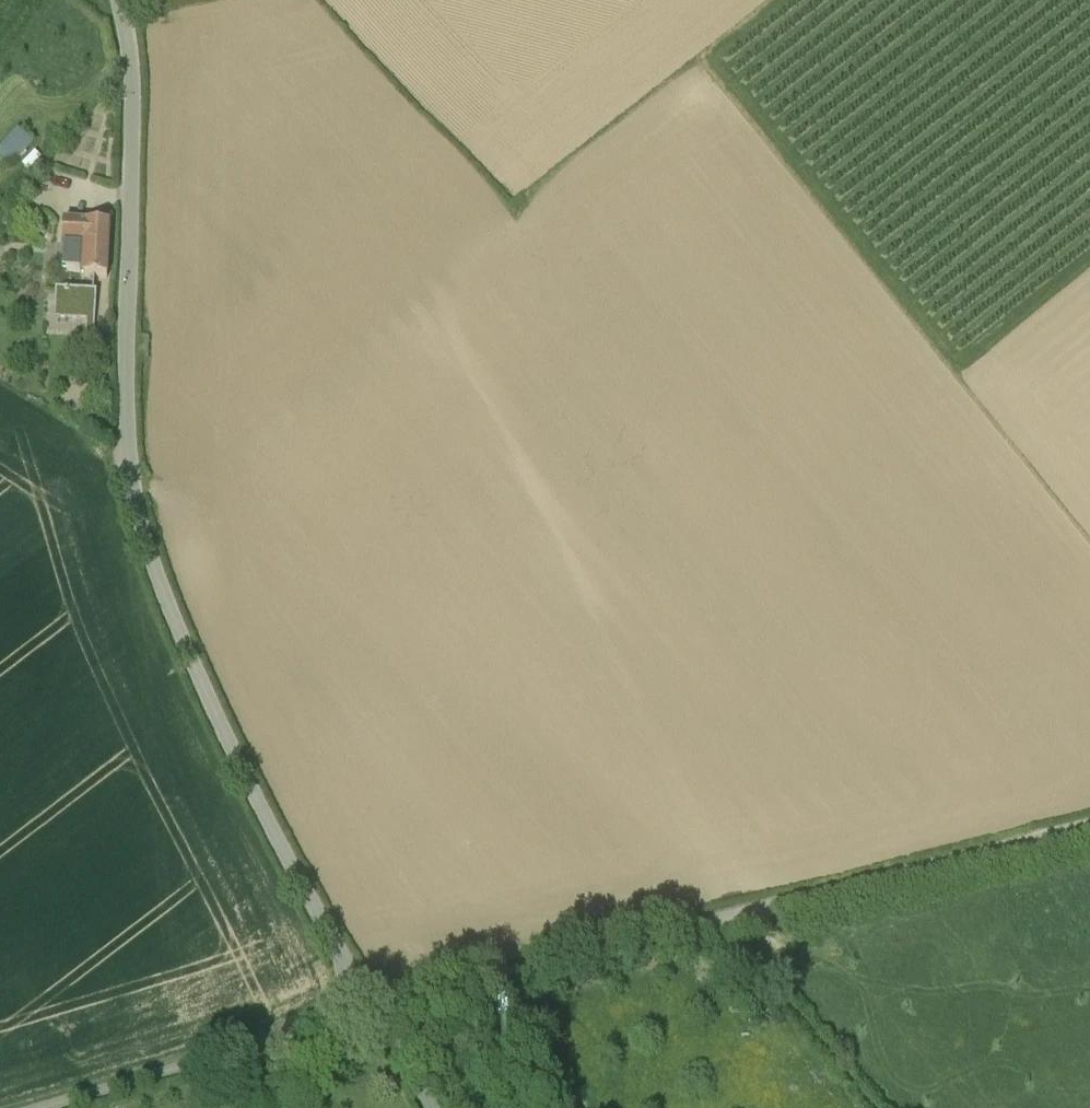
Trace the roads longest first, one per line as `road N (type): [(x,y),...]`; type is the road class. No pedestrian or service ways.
road 1 (unclassified): [(370,1007),(237,757),(140,525),(128,461),(132,75),(119,0)]
road 2 (unclassified): [(370,1007),(1089,826)]
road 3 (unclassified): [(40,1107),(370,1007)]

